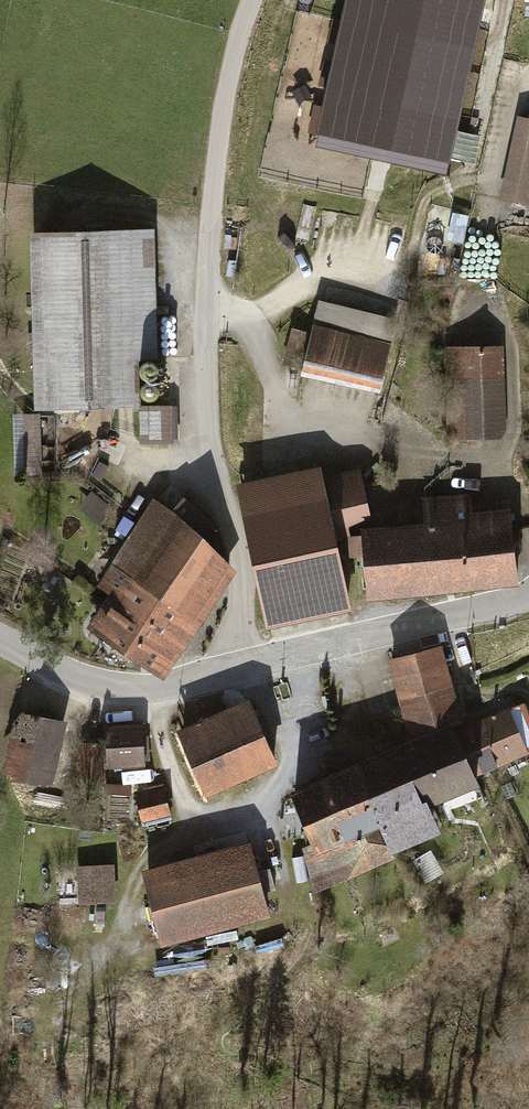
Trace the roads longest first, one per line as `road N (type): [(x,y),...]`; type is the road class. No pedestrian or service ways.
road 1 (unclassified): [(254,668),(244,571),(212,465),(207,302),(226,91),(253,0)]
road 2 (unclassified): [(254,668),(528,598)]
road 3 (unclassified): [(0,639),(87,684),(147,698),(254,668)]

